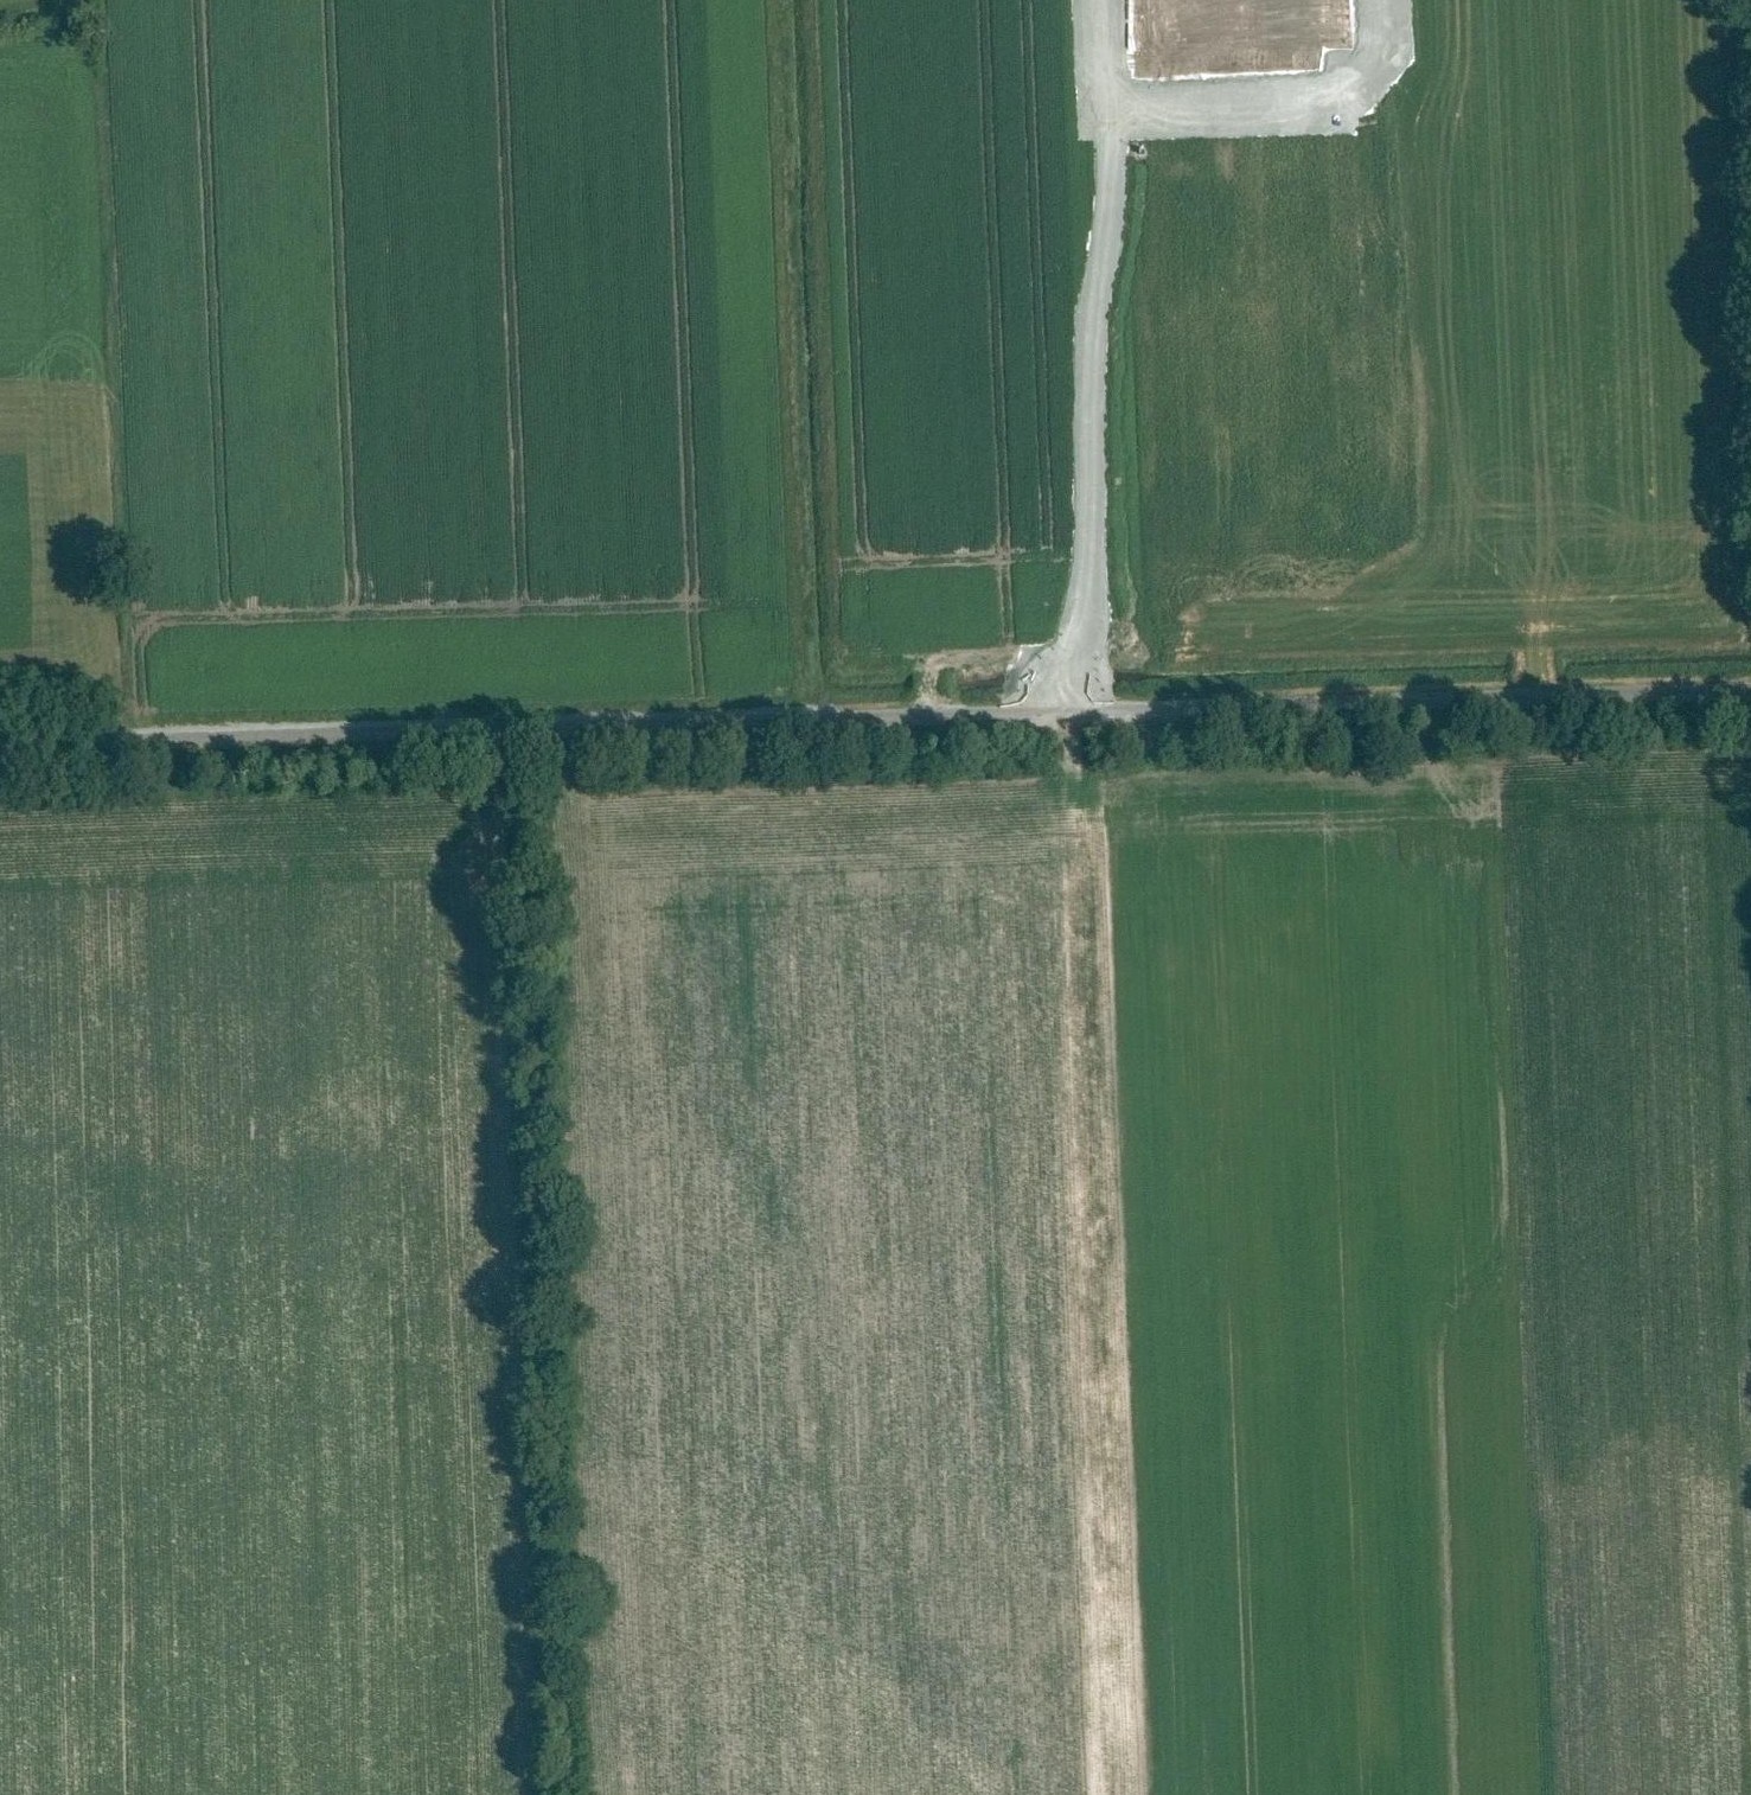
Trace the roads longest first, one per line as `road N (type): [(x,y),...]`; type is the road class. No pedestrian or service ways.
road 1 (residential): [(0,750),(1750,696)]

